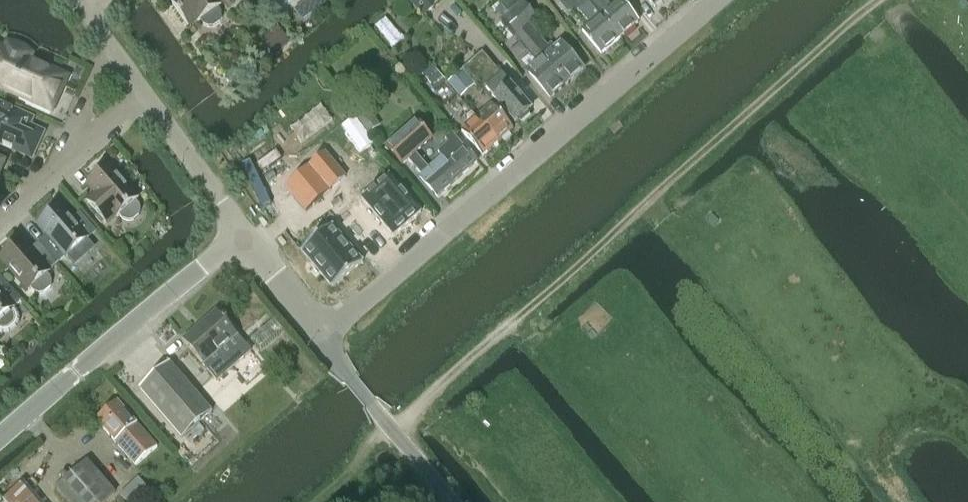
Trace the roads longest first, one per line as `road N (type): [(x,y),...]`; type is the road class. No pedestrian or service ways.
road 1 (track): [(391,427),(874,0)]
road 2 (unclassified): [(318,334),(722,0)]
road 3 (unclassified): [(0,439),(242,234)]
road 4 (unclassified): [(454,501),(318,334)]
road 5 (residential): [(242,234),(143,89)]
road 6 (unclassified): [(318,334),(242,234)]

